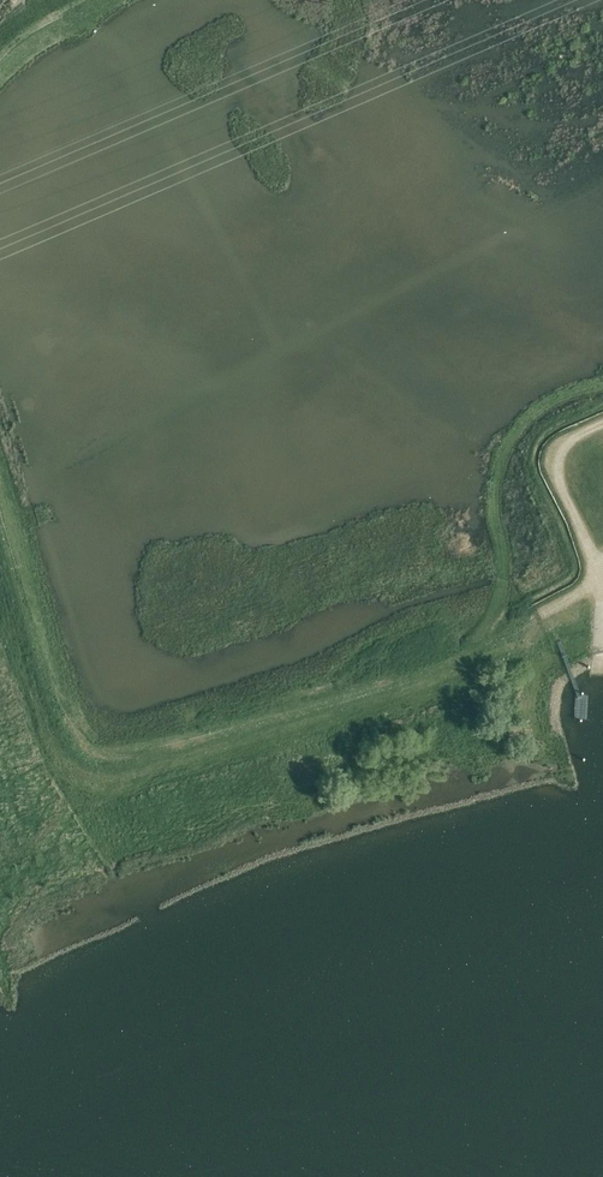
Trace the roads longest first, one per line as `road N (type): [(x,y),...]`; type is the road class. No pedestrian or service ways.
road 1 (track): [(602,382),(534,410),(510,438),(496,474),(503,595),(472,650),(130,759),(80,750),(60,725),(0,503)]
road 2 (track): [(472,650),(588,598),(601,560),(565,479),(583,434),(602,423)]

